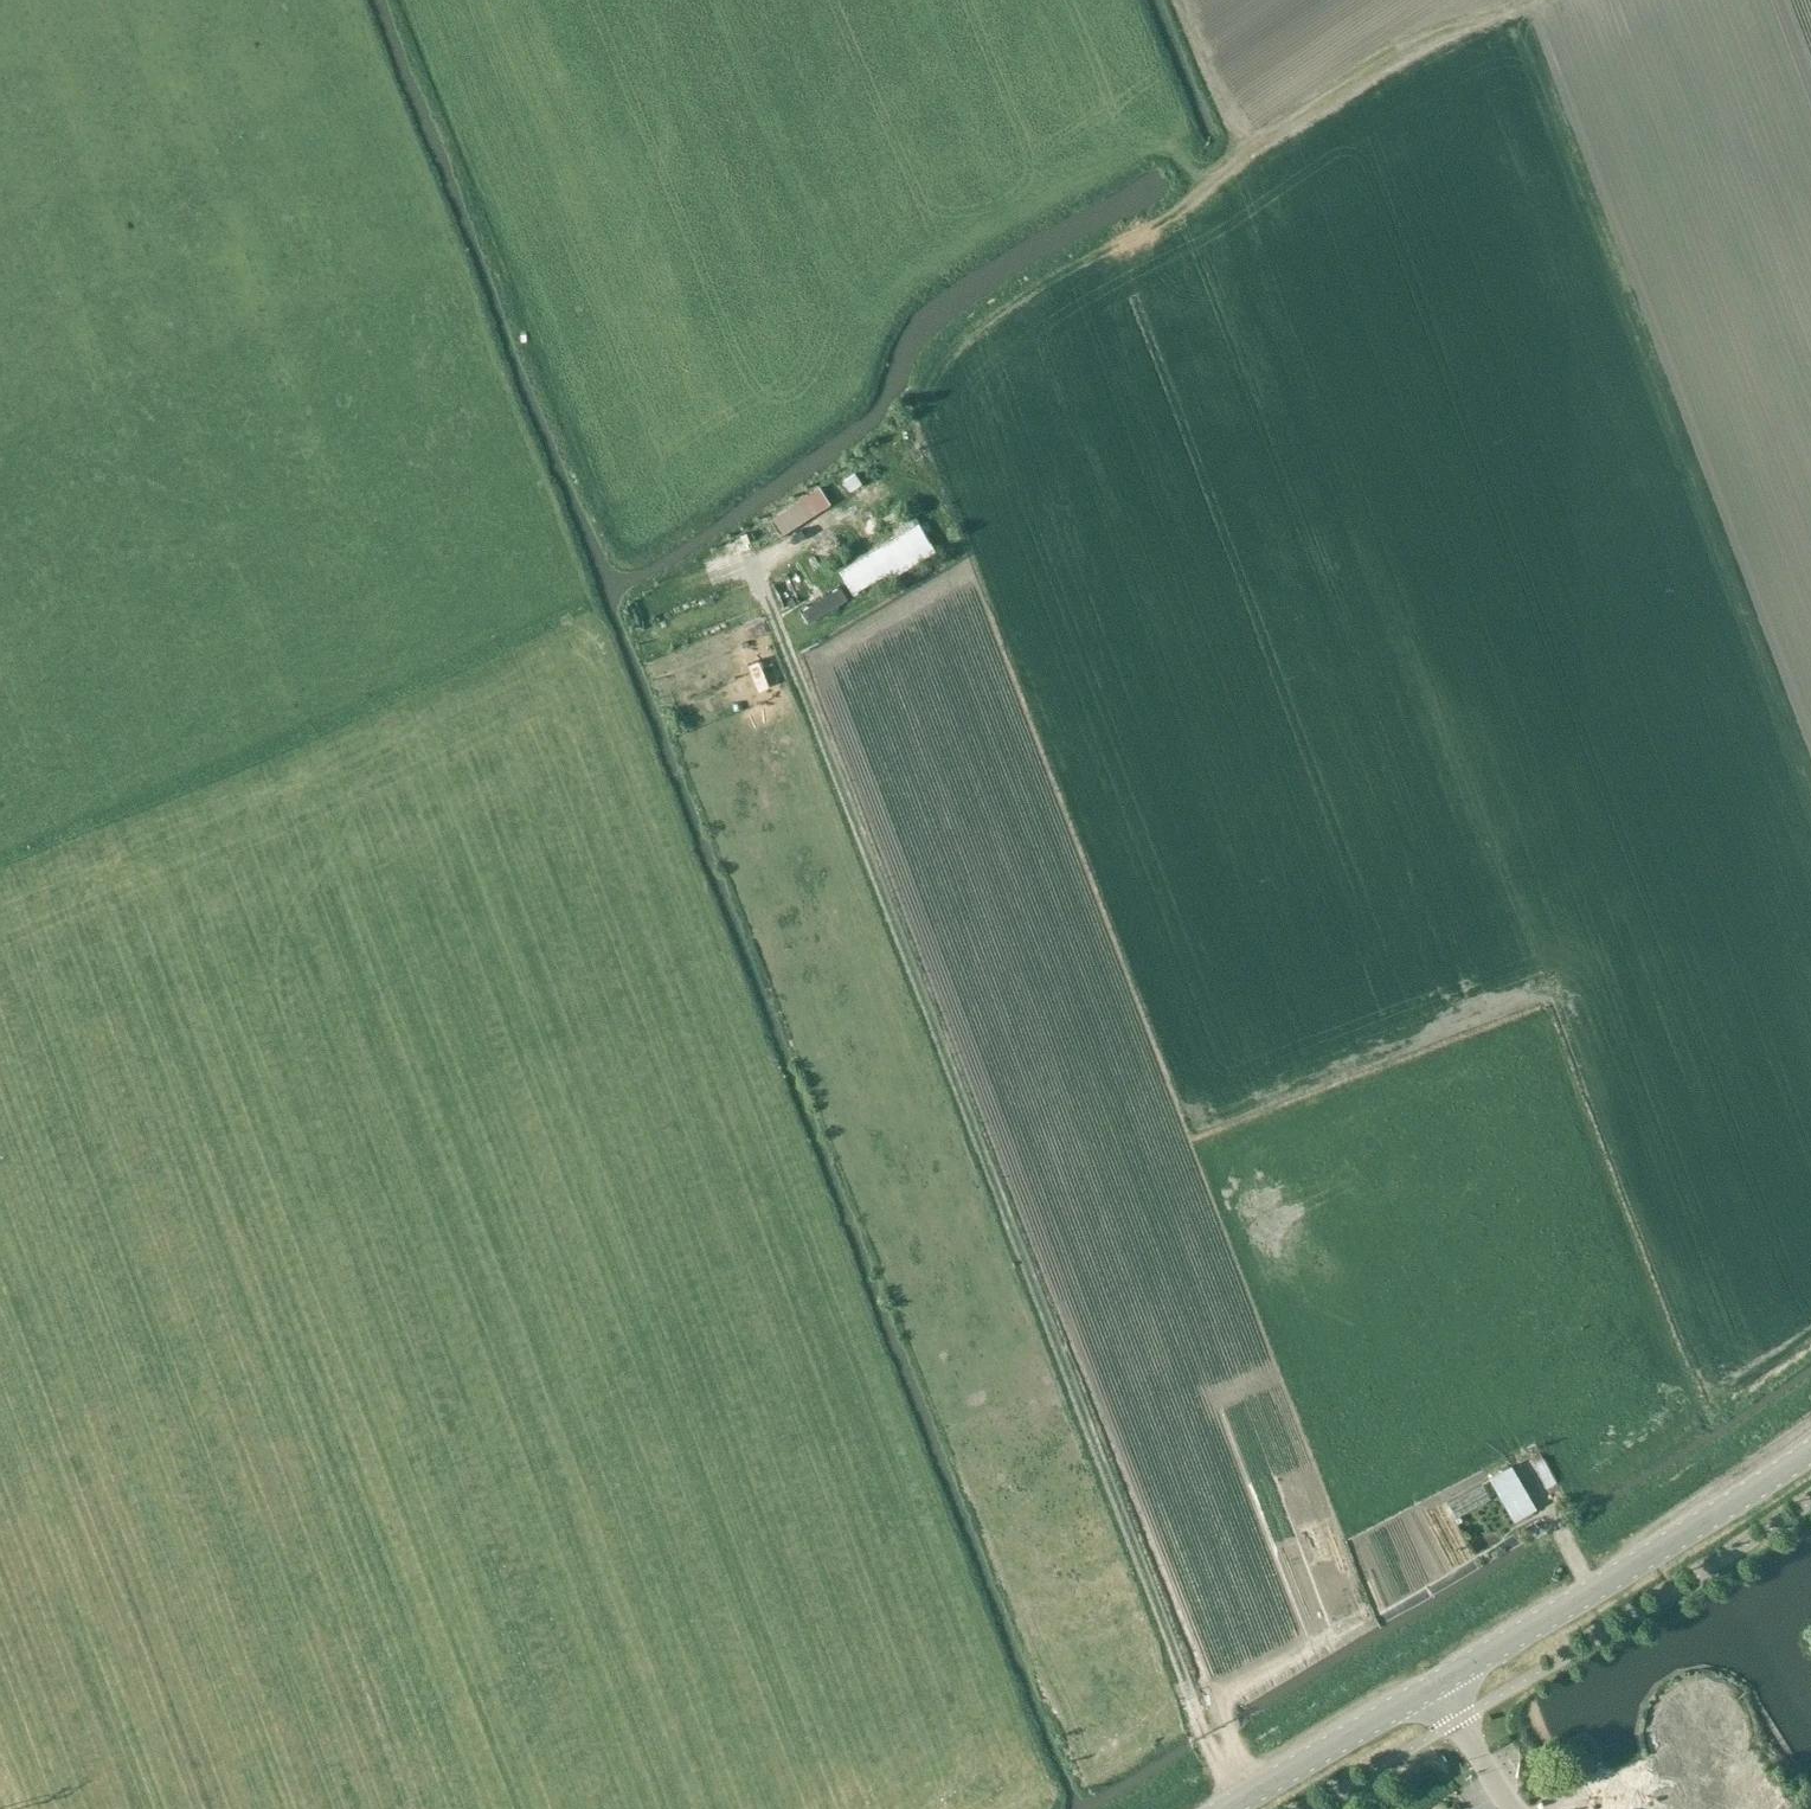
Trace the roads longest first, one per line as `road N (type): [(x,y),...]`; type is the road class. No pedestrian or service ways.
road 1 (tertiary): [(1228,1808),(1810,1450)]

